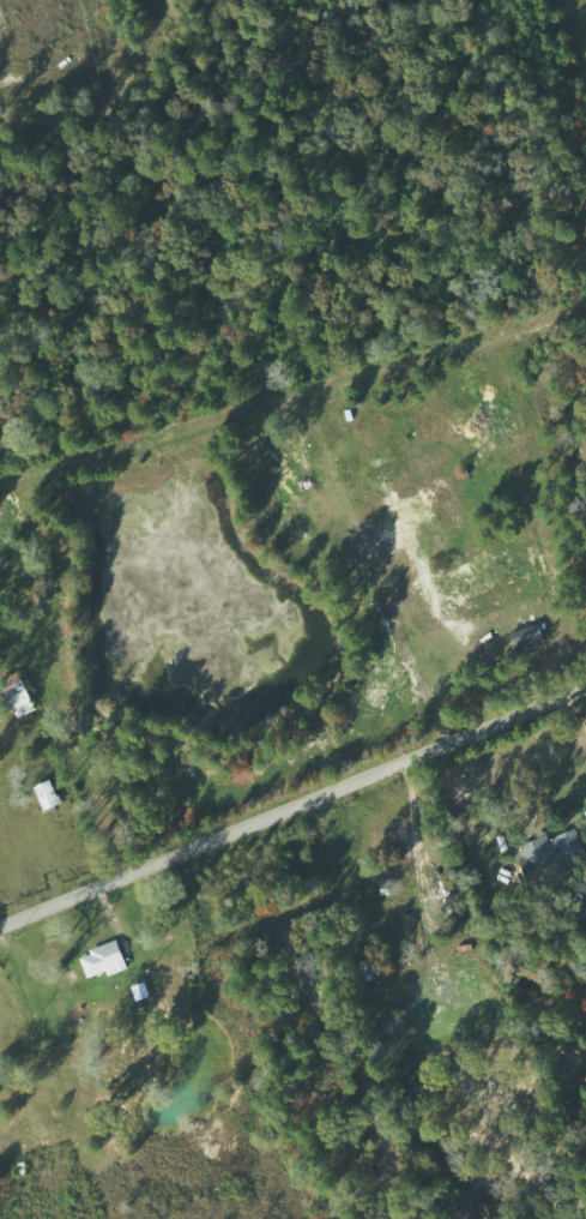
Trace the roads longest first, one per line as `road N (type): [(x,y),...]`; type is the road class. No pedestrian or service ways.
road 1 (tertiary): [(0,927),(585,688)]

